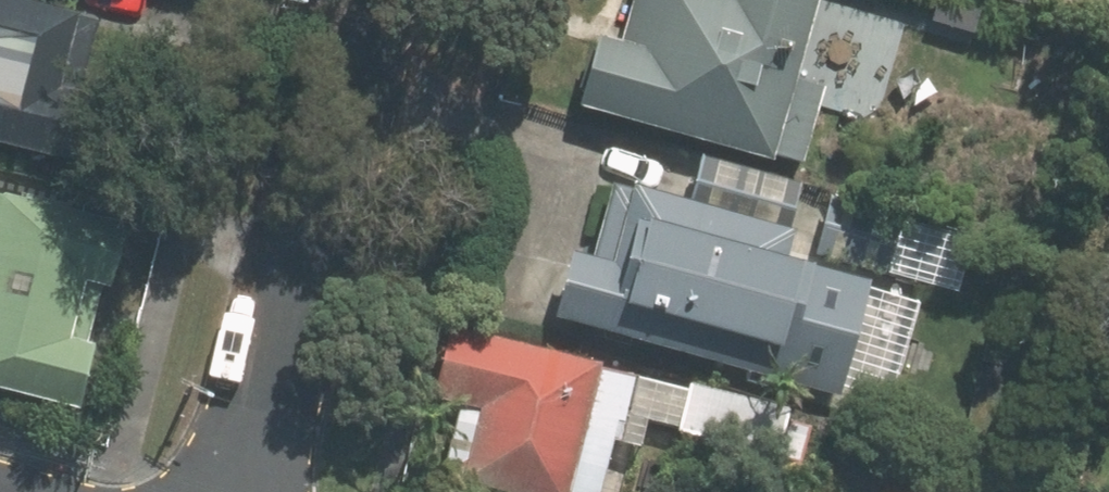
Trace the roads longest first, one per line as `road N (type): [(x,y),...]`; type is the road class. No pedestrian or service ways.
road 1 (residential): [(369,0),(244,491)]

